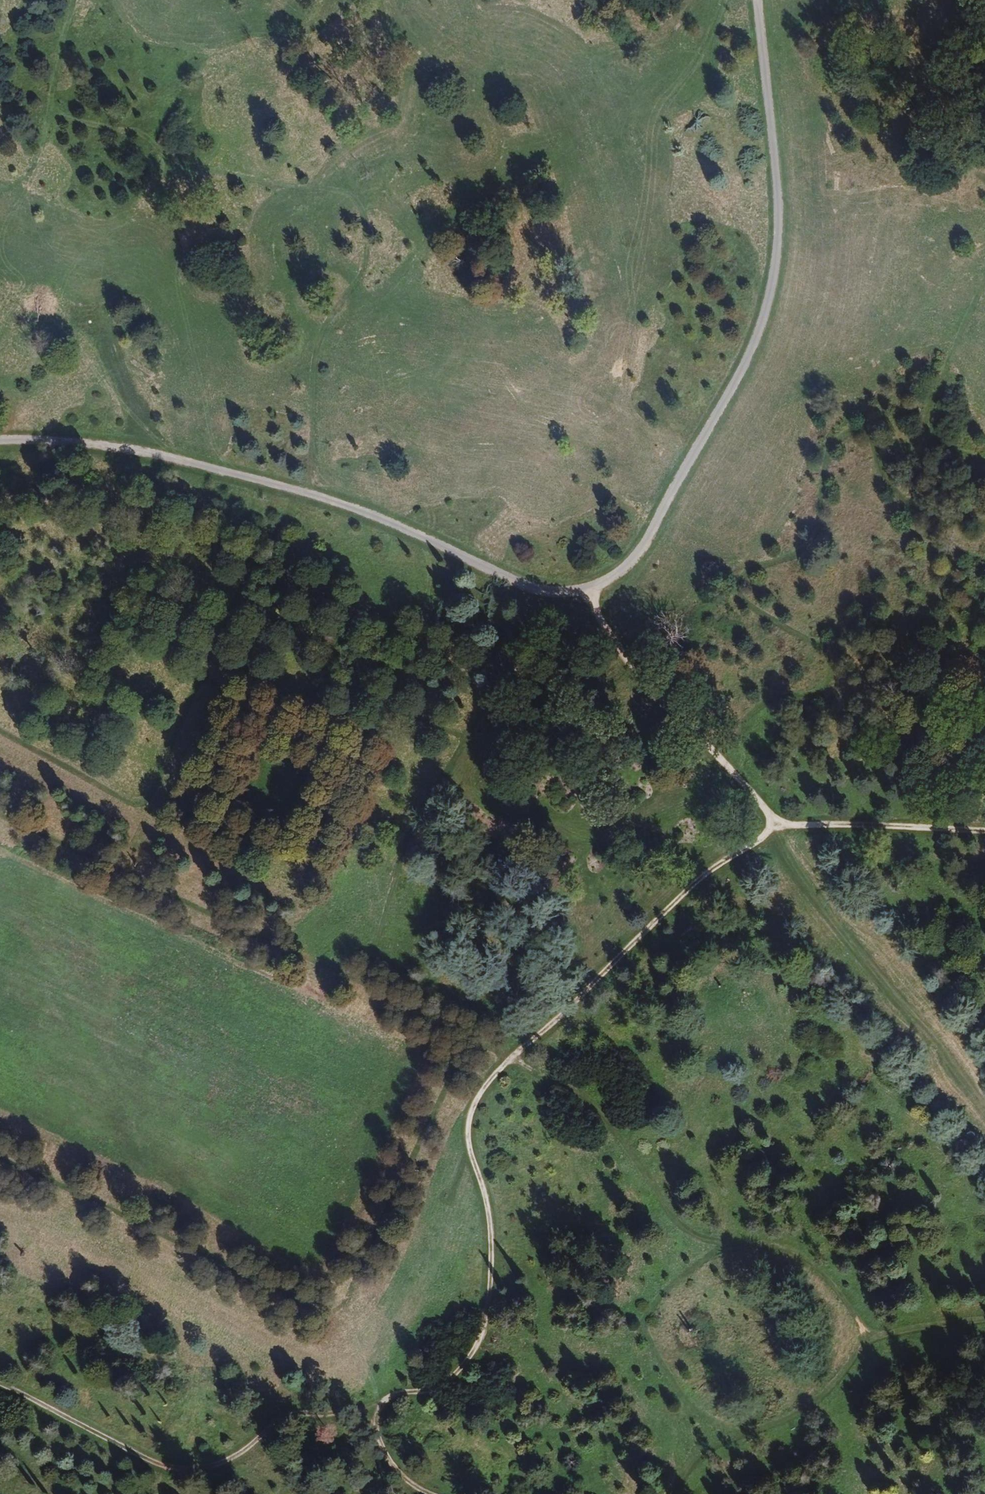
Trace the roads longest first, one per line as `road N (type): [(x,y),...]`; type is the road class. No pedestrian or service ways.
road 1 (track): [(984,517),(955,522),(903,498),(882,468),(876,437),(857,427),(840,442),(828,525),(814,551),(762,567),(740,588),(745,603),(832,645),(839,663),(834,687),(767,700),(733,737),(708,751)]
road 2 (track): [(462,1037),(328,1302),(0,1136)]
road 3 (track): [(55,115),(146,136),(166,157),(200,168),(277,182),(318,209),(347,289),(313,354),(317,441),(292,499)]
road 4 (track): [(0,803),(462,1037)]
road 5 (track): [(292,499),(148,796),(128,800),(0,734)]
road 6 (track): [(560,593),(529,622),(479,704),(403,851),(328,925),(283,946)]
road 7 (track): [(516,1064),(474,1116),(472,1149),(496,1235),(493,1309),(475,1365),(444,1396),(375,1418)]
road 8 (track): [(375,1418),(286,1437),(210,1482),(169,1478),(0,1396)]
road 9 (track): [(781,830),(721,867),(587,1005),(516,1064)]
road 10 (track): [(984,1094),(781,830)]
road 11 (track): [(608,588),(646,681),(781,830)]
road 12 (track): [(683,1244),(621,1136),(592,1105),(516,1064)]
road 13 (track): [(706,1440),(654,1407),(629,1350),(640,1288),(683,1244)]
road 14 (track): [(345,910),(128,800)]
road 15 (track): [(683,1244),(738,1230),(792,1246),(830,1287),(843,1342)]
road 16 (track): [(0,194),(46,159),(76,0)]
road 17 (track): [(984,291),(927,424),(943,443),(984,465)]
road 18 (track): [(781,830),(984,834)]
road 19 (track): [(958,0),(963,29),(983,58),(954,140),(970,169),(984,177)]
road 20 (track): [(843,1342),(837,1373),(798,1424),(770,1439),(706,1440)]
road 21 (track): [(984,1324),(843,1342)]

